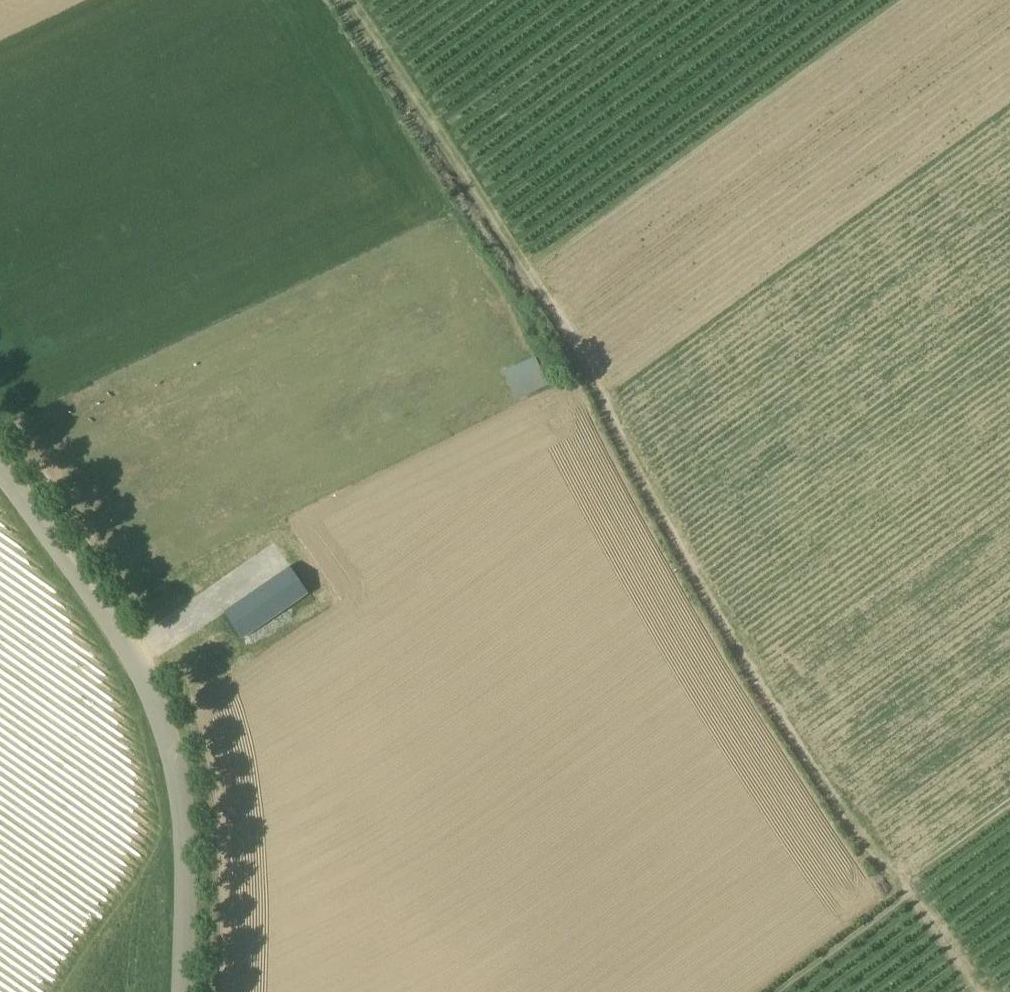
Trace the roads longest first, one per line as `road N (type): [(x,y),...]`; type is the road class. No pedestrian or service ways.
road 1 (unclassified): [(181,991),(183,869),(172,776),(154,722),(0,479)]

